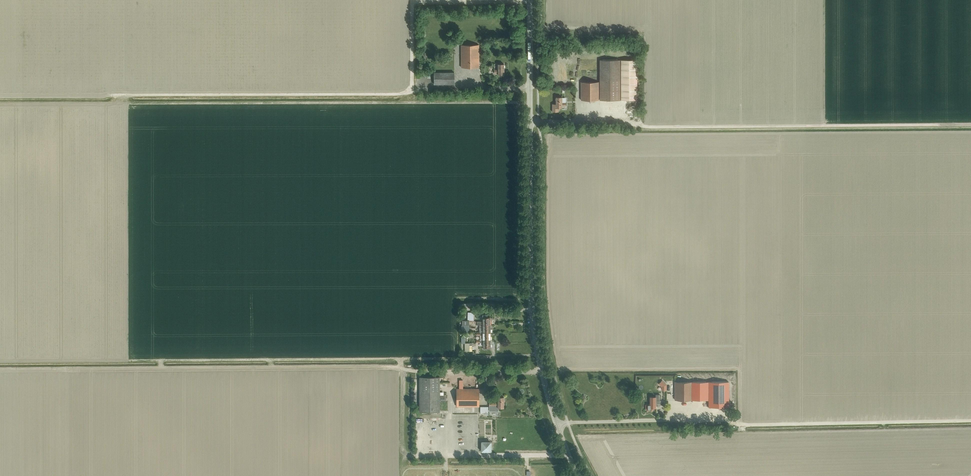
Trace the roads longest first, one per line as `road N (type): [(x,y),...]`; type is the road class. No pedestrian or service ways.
road 1 (unclassified): [(579,475),(553,413),(533,318),(530,0)]

